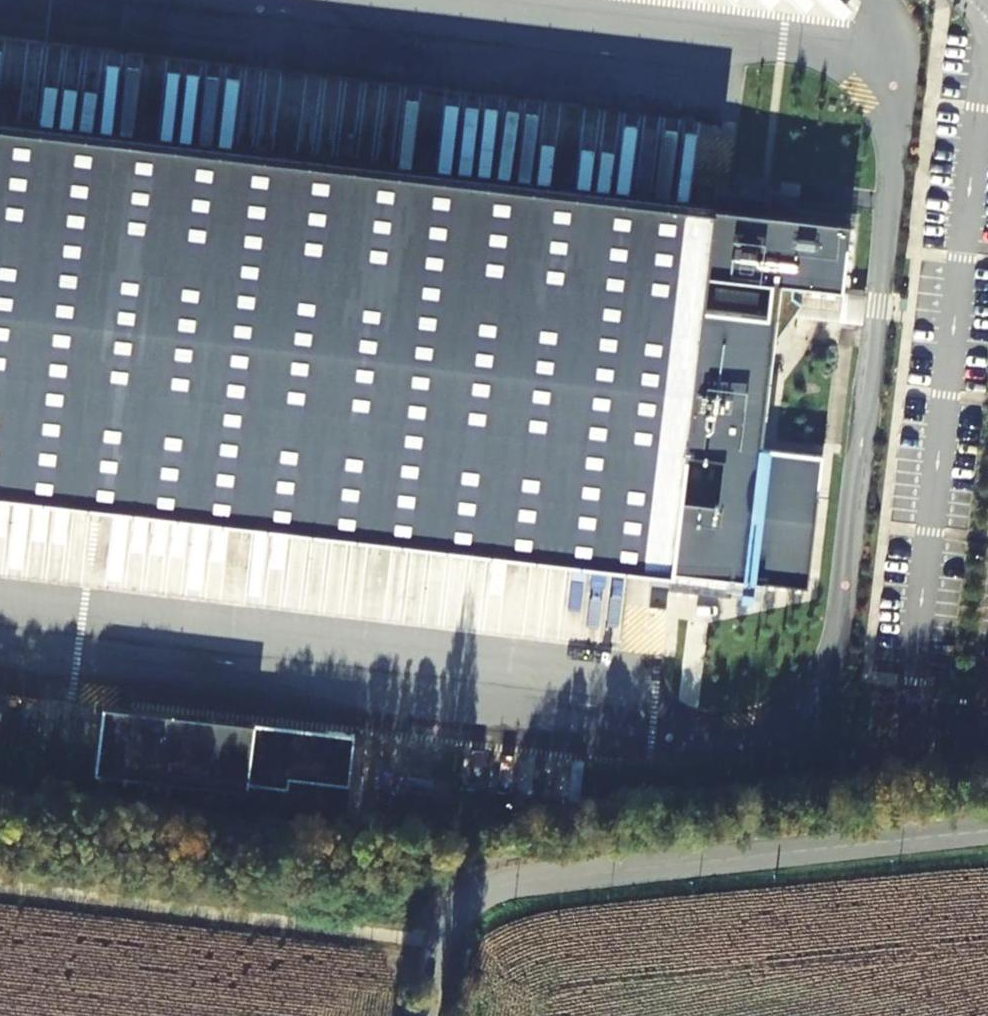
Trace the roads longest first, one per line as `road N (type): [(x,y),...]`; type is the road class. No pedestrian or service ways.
road 1 (unclassified): [(429,1015),(448,925),(472,904),(516,883),(987,831)]

